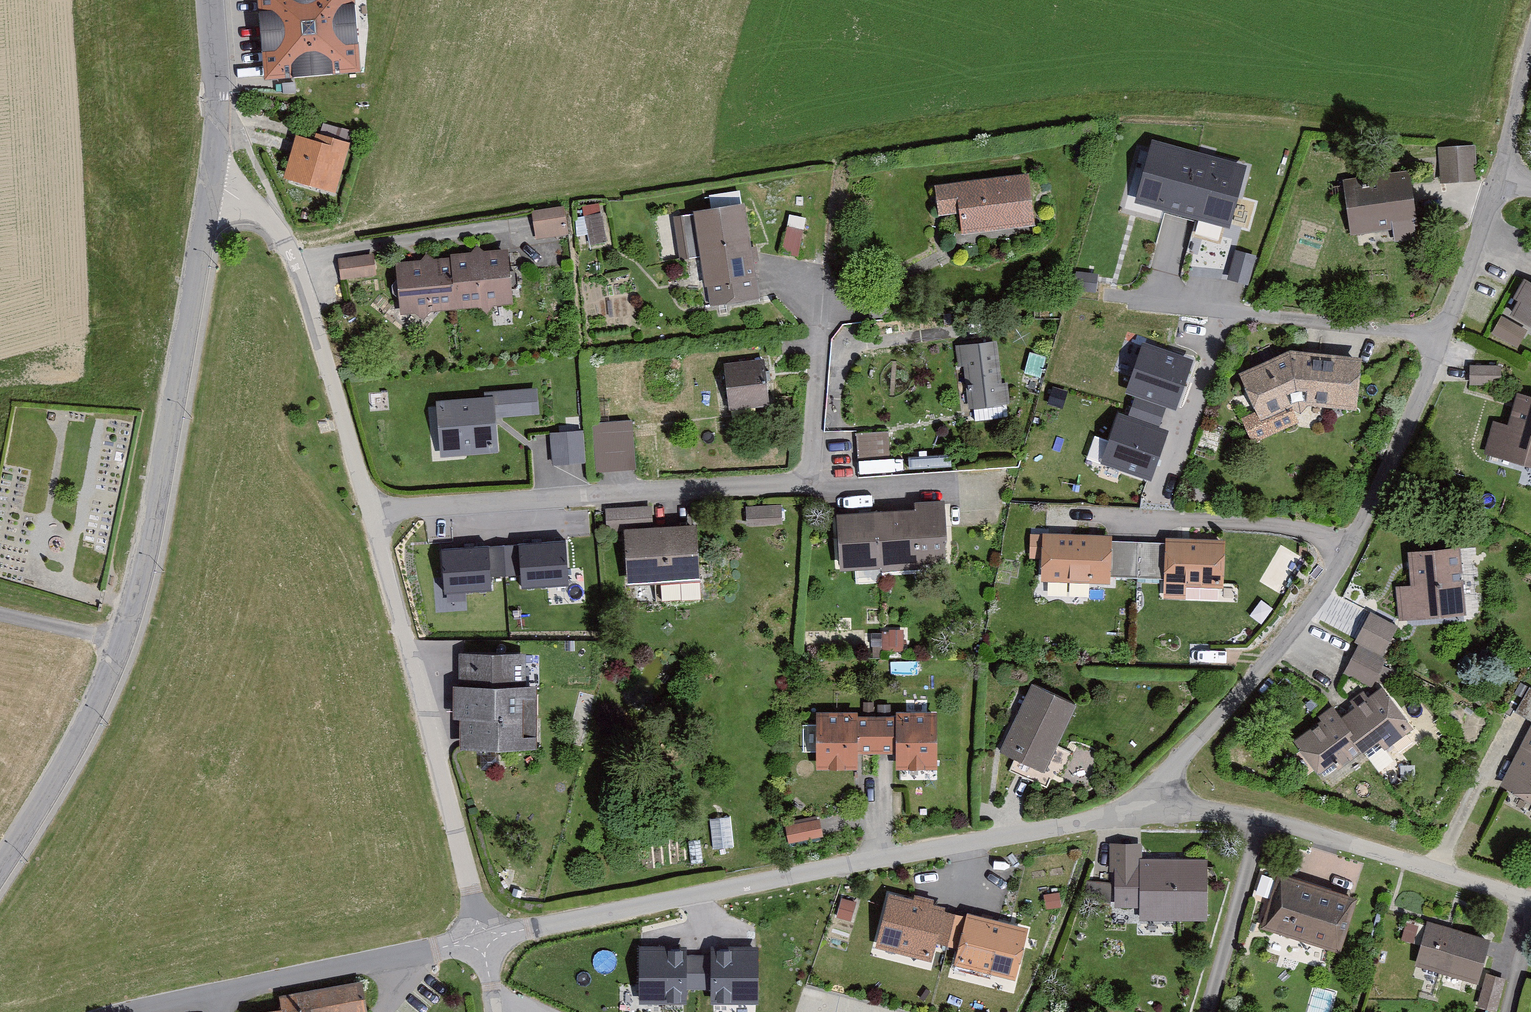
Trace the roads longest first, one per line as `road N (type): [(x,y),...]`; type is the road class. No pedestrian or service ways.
road 1 (residential): [(1530,58),(1496,199),(1382,492),(1307,614),(1168,775),(1163,812)]
road 2 (unclassified): [(490,936),(289,248),(250,206),(211,187)]
road 3 (tertiary): [(0,871),(82,733),(132,625),(211,187)]
road 4 (unclassified): [(1163,812),(1120,813),(490,936)]
road 5 (unclassified): [(1530,899),(1262,821),(1163,812)]
road 6 (unclassified): [(490,936),(135,1011)]
road 7 (tertiary): [(211,187),(211,0)]

